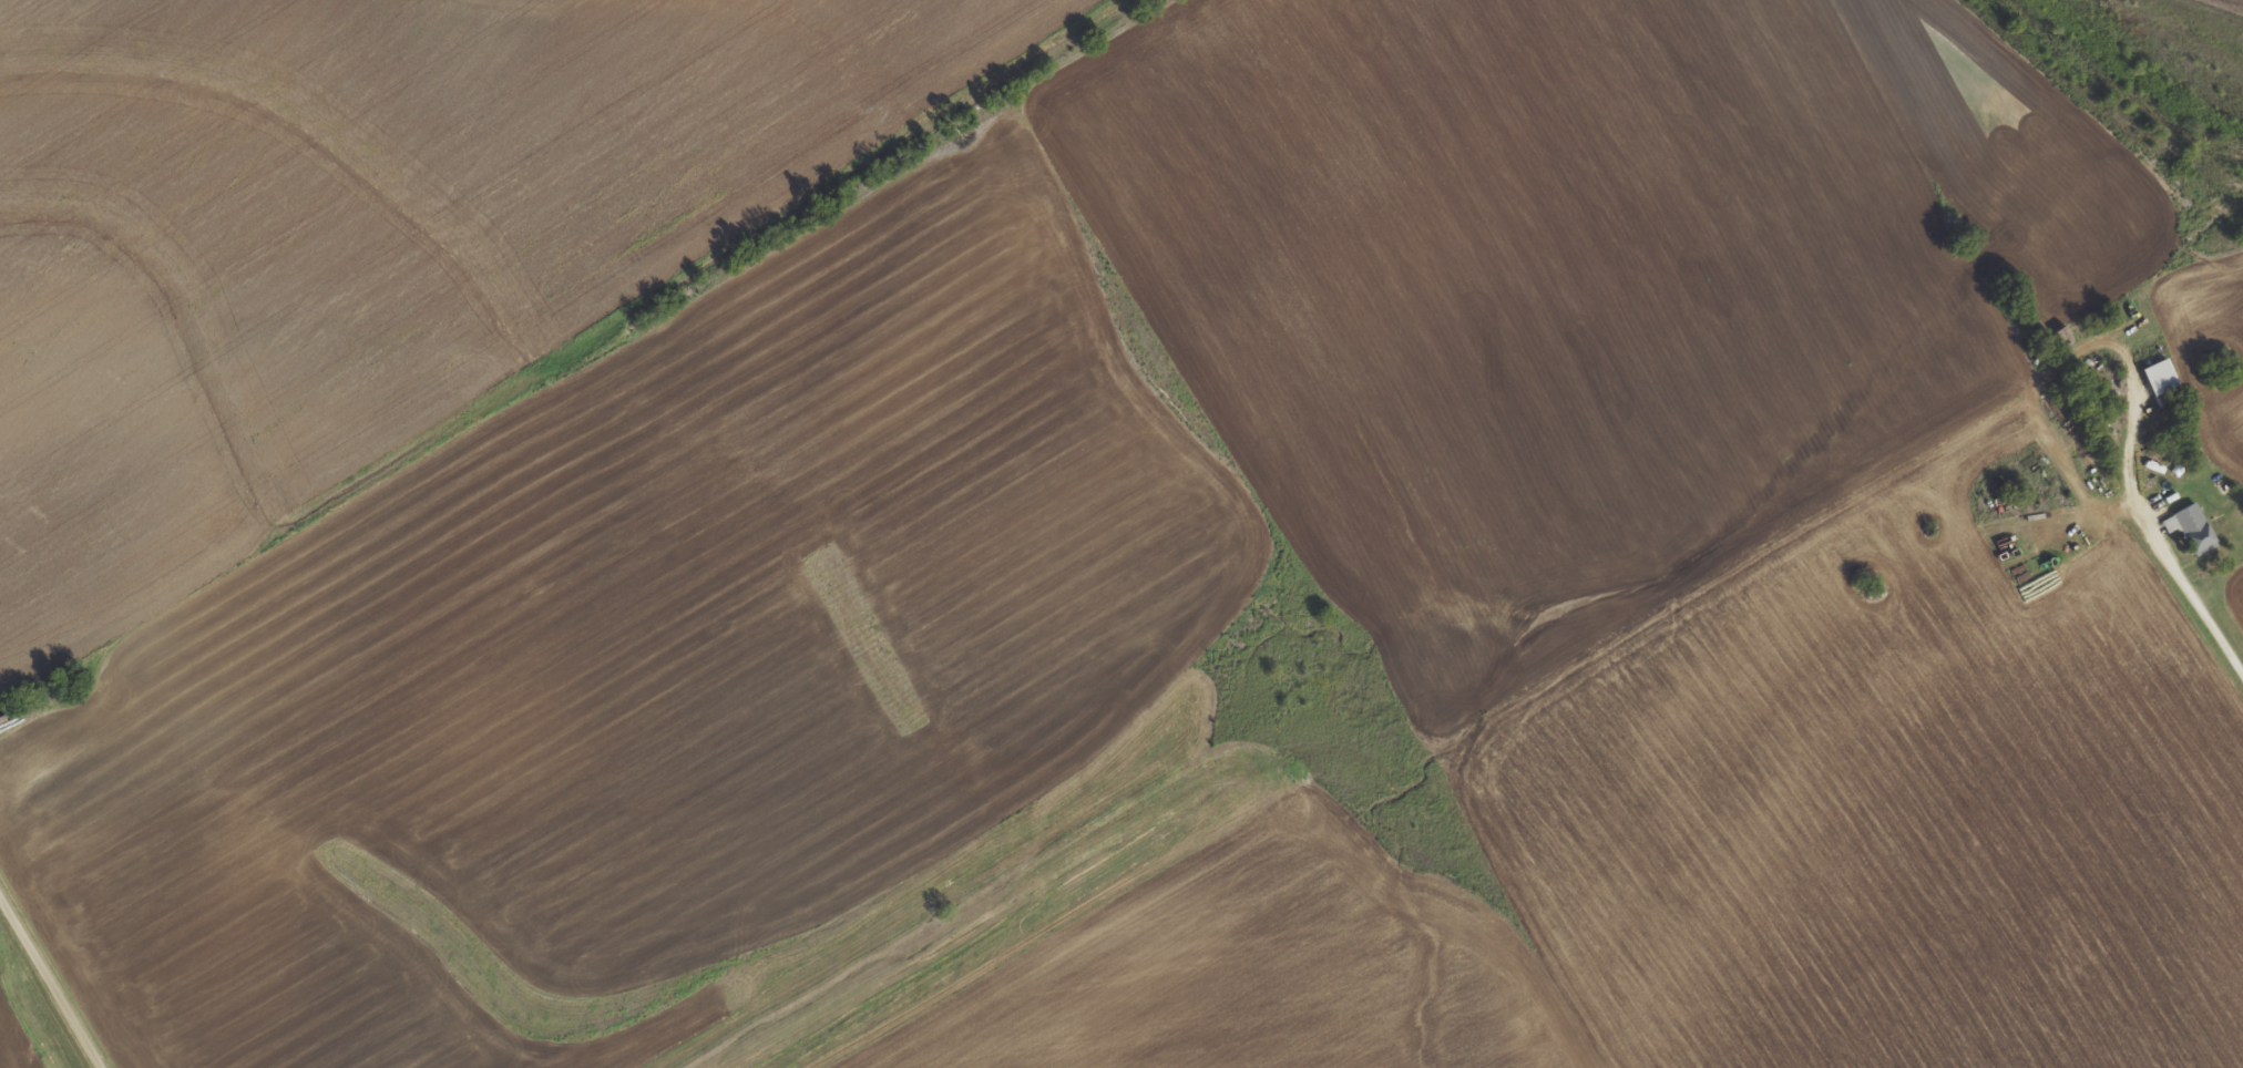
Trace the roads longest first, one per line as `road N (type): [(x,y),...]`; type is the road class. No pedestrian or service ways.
road 1 (residential): [(102,1067),(0,893)]

